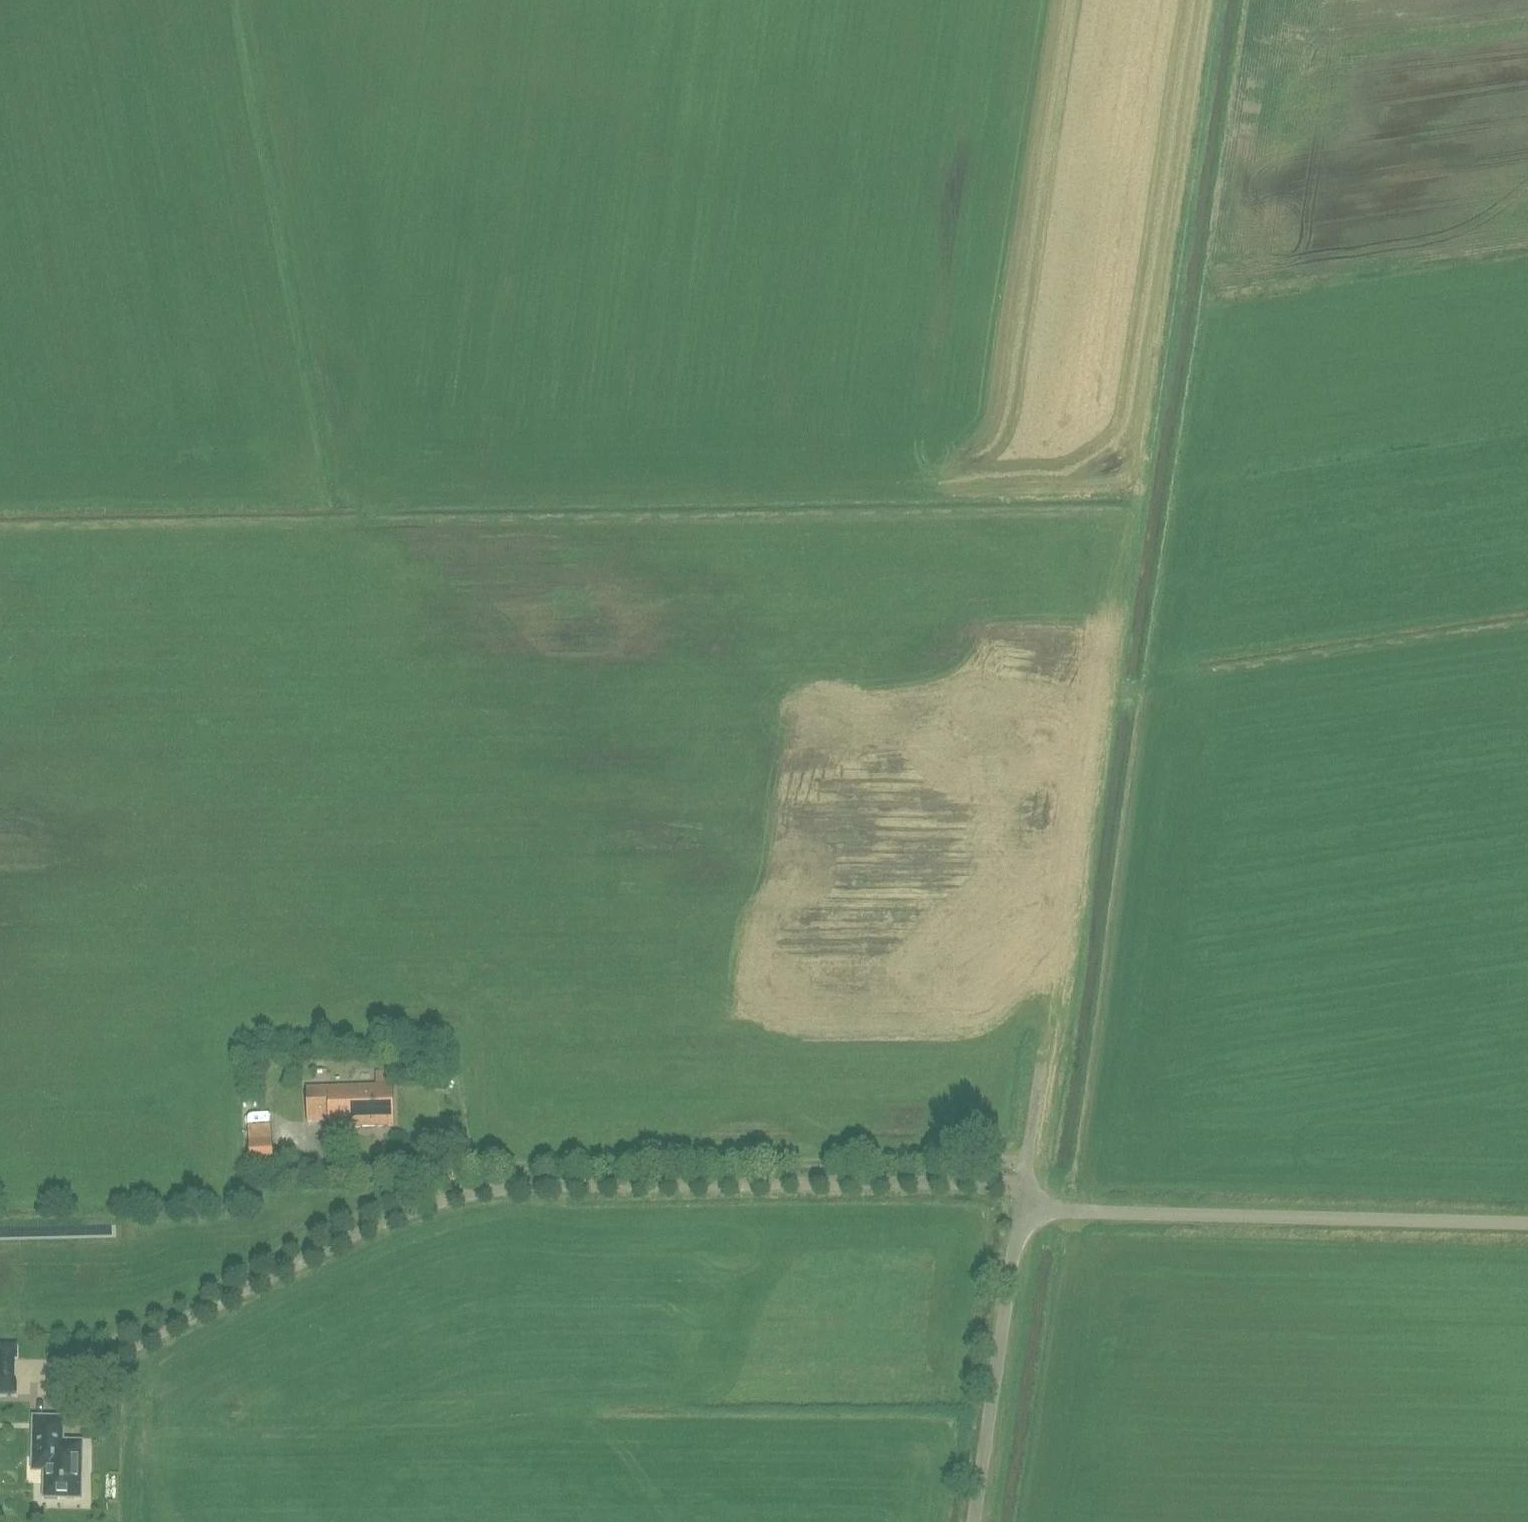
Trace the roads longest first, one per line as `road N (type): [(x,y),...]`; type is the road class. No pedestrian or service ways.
road 1 (unclassified): [(1527,1223),(1035,1216)]
road 2 (unclassified): [(973,1521),(1012,1261),(1035,1216)]

